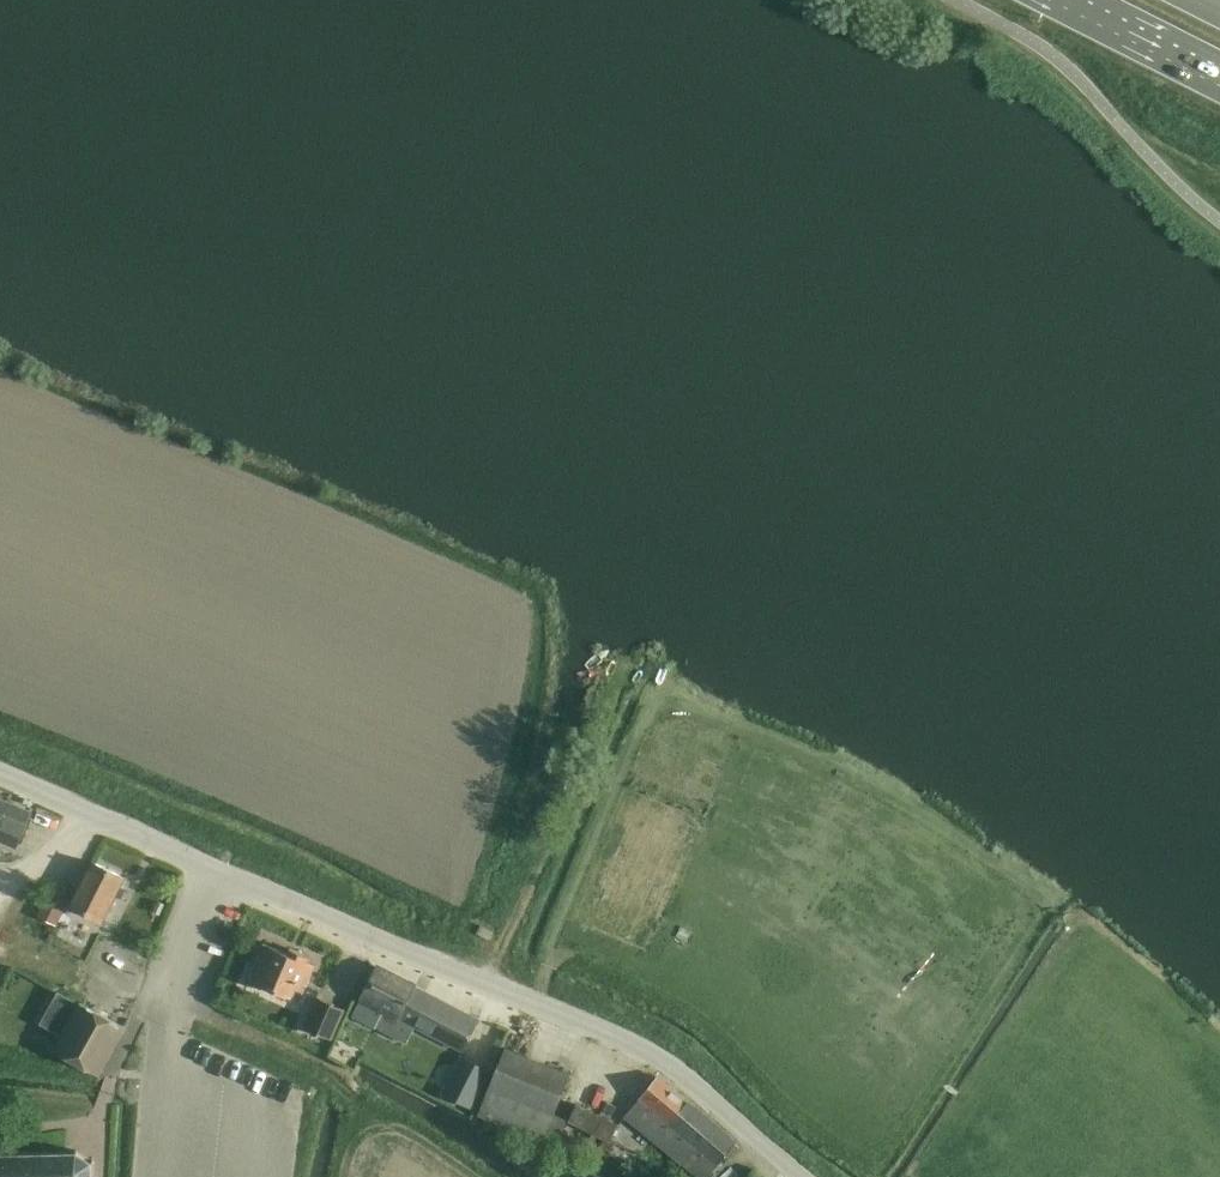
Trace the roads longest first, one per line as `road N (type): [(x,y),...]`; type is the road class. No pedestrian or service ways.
road 1 (unclassified): [(804,1176),(654,1055),(0,776)]
road 2 (track): [(173,1009),(205,1015),(318,1067),(349,1093),(367,1124)]
road 3 (primary): [(1053,0),(1219,85)]

